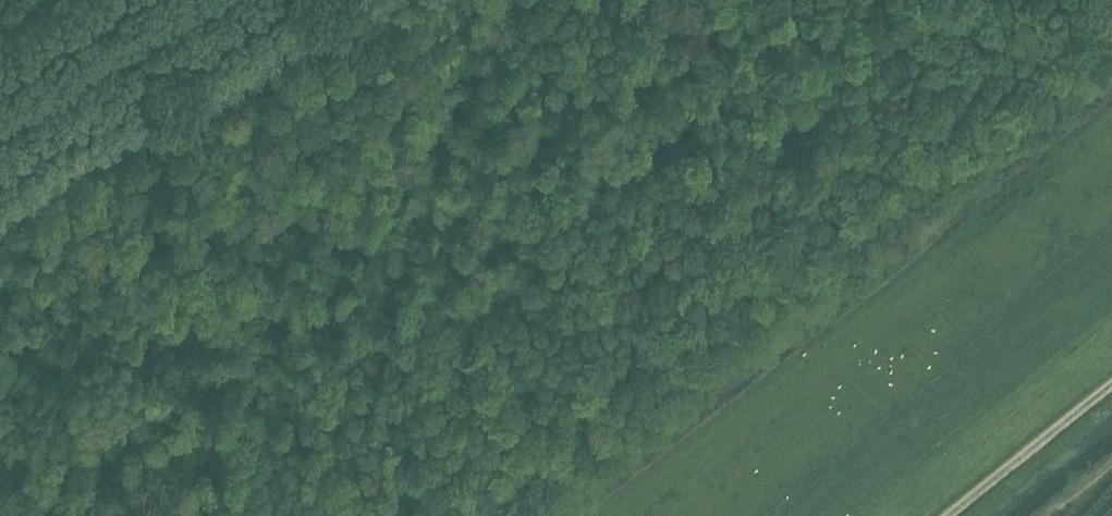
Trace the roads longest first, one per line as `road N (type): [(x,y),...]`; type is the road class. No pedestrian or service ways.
road 1 (unclassified): [(952,515),(1111,387)]

